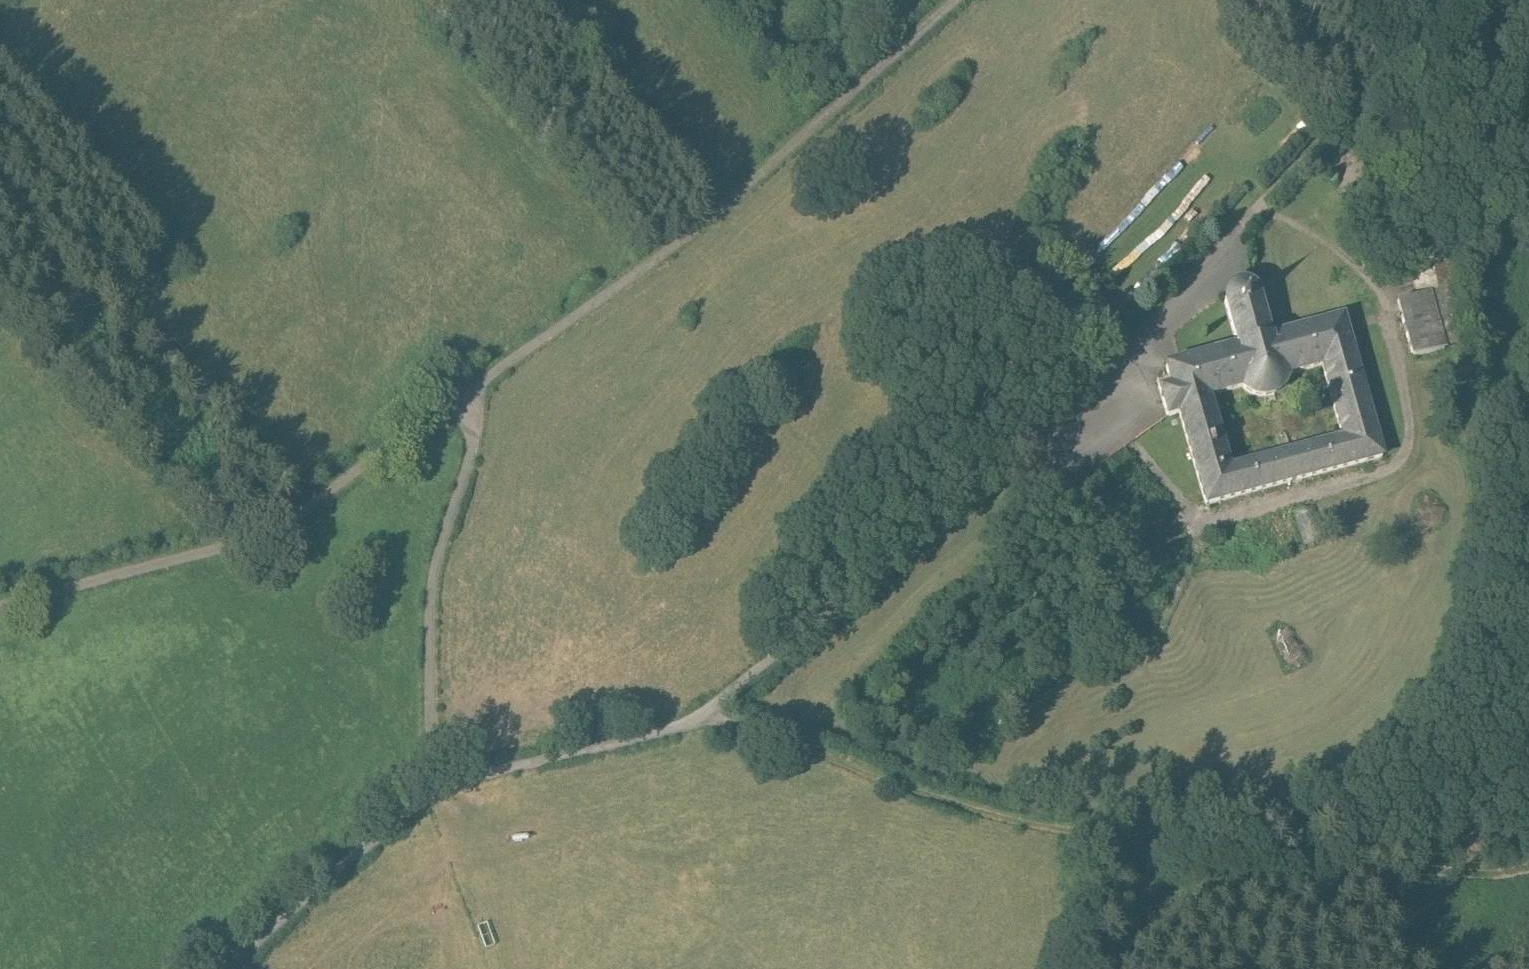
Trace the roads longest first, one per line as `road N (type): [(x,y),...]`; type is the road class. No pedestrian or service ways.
road 1 (track): [(230,968),(366,846),(436,796),(478,776),(649,739),(702,717),(1016,477),(1427,34)]
road 2 (track): [(0,604),(170,563),(305,513),(749,182),(954,0)]
road 3 (track): [(702,717),(969,814),(1053,834),(1337,855)]
road 4 (track): [(436,796),(430,612),(480,386)]

